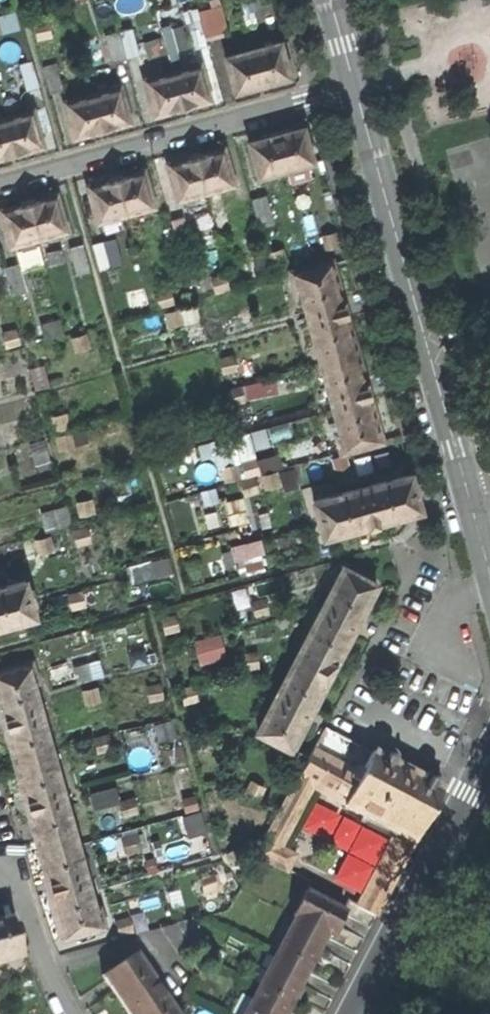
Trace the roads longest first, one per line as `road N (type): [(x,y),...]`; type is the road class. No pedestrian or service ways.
road 1 (tertiary): [(359,91),(472,499)]
road 2 (residential): [(359,91),(0,186)]
road 3 (unclassified): [(489,759),(353,1013)]
road 4 (residential): [(70,1013),(0,872)]

